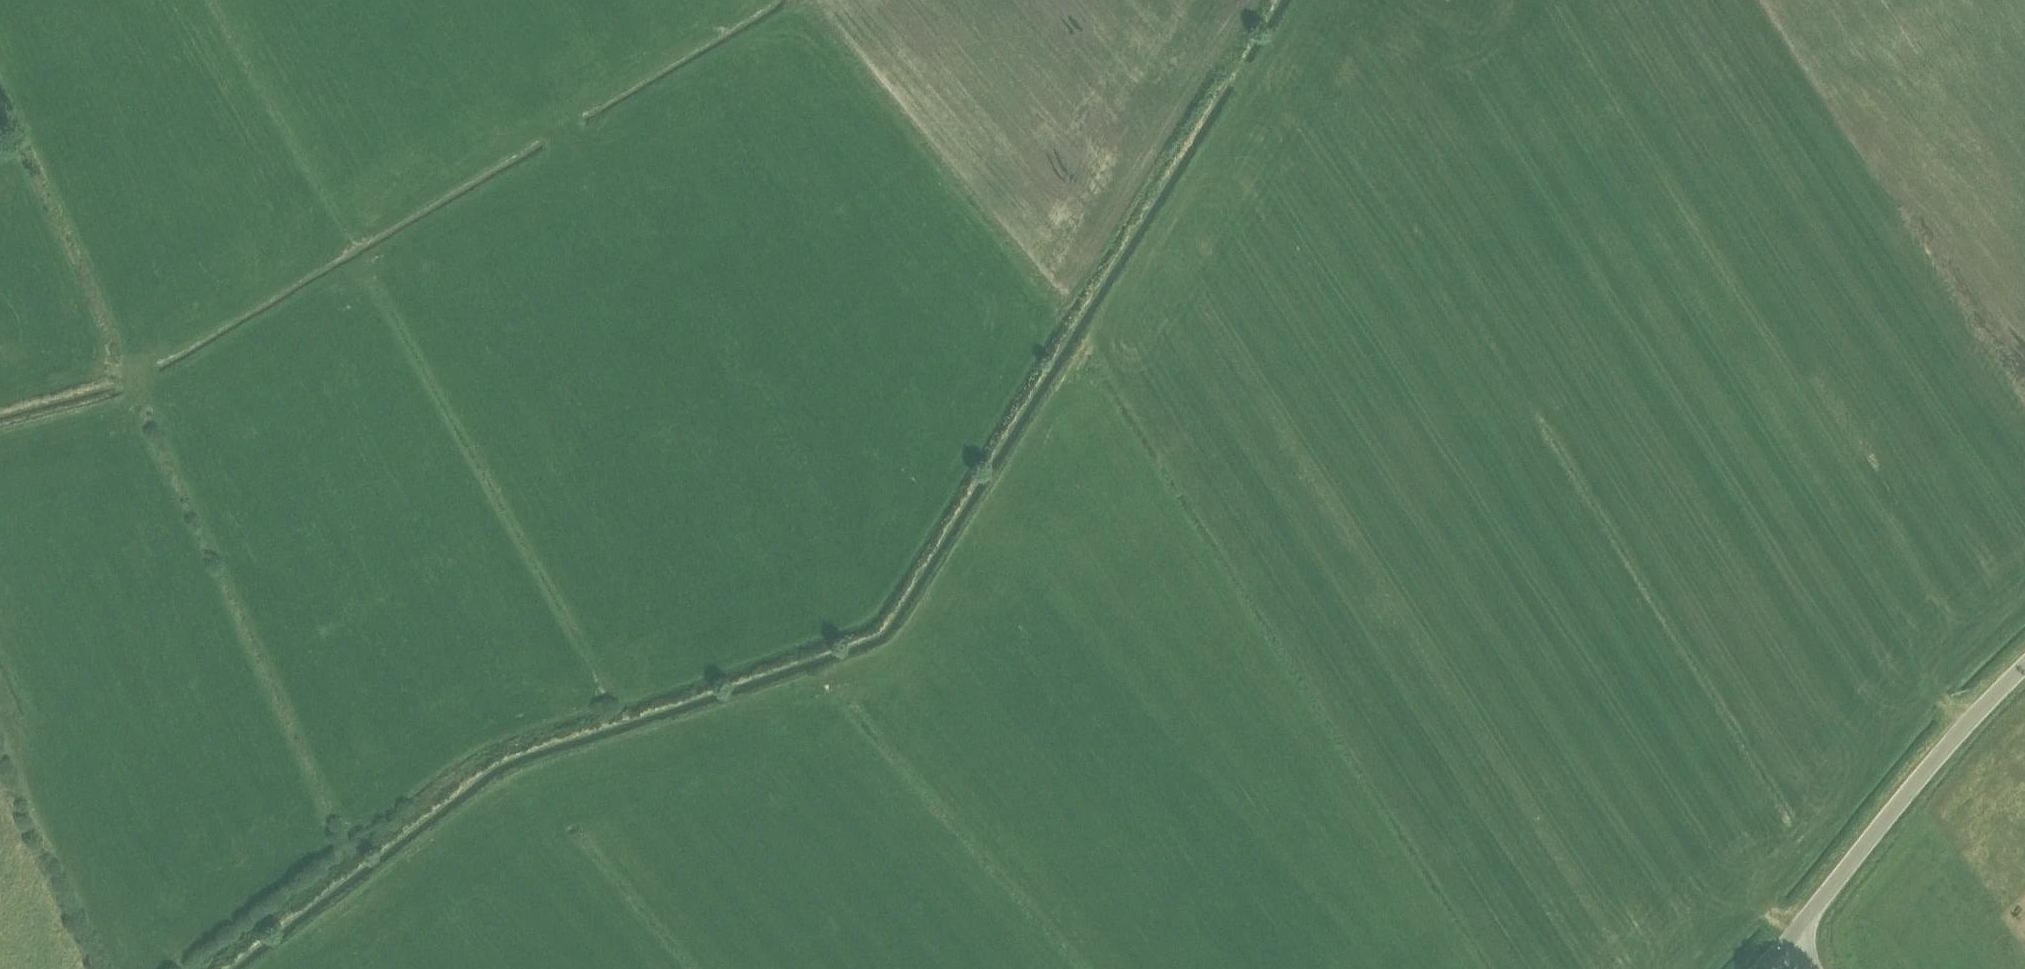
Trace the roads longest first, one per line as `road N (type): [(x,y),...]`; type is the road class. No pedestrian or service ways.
road 1 (unclassified): [(1794,939),(1933,763),(2024,666)]

